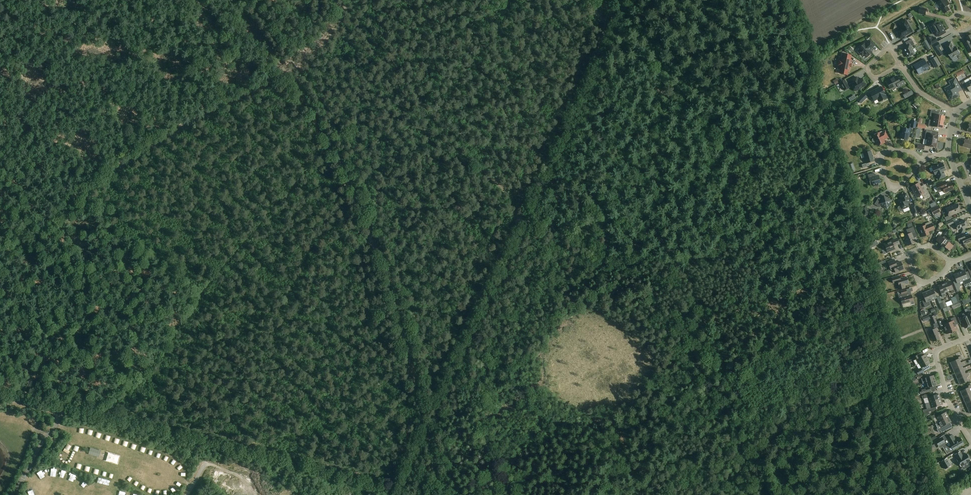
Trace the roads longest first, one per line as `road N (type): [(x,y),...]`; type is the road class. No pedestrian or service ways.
road 1 (track): [(426,419),(396,475),(382,480),(0,388)]
road 2 (track): [(426,419),(389,276),(356,190),(297,89),(231,0)]
road 3 (track): [(354,0),(294,65),(190,115),(0,255)]
road 4 (track): [(530,214),(428,126),(380,115),(329,140),(200,291)]
road 5 (track): [(426,419),(516,253),(607,48),(610,23)]
road 6 (track): [(824,117),(579,226),(529,217)]
road 7 (track): [(599,217),(616,243),(671,248),(714,345)]
road 8 (track): [(719,358),(872,280)]
road 9 (track): [(758,447),(900,376)]
road 10 (track): [(200,291),(107,412)]
road 11 (residential): [(970,440),(935,355),(970,335)]

